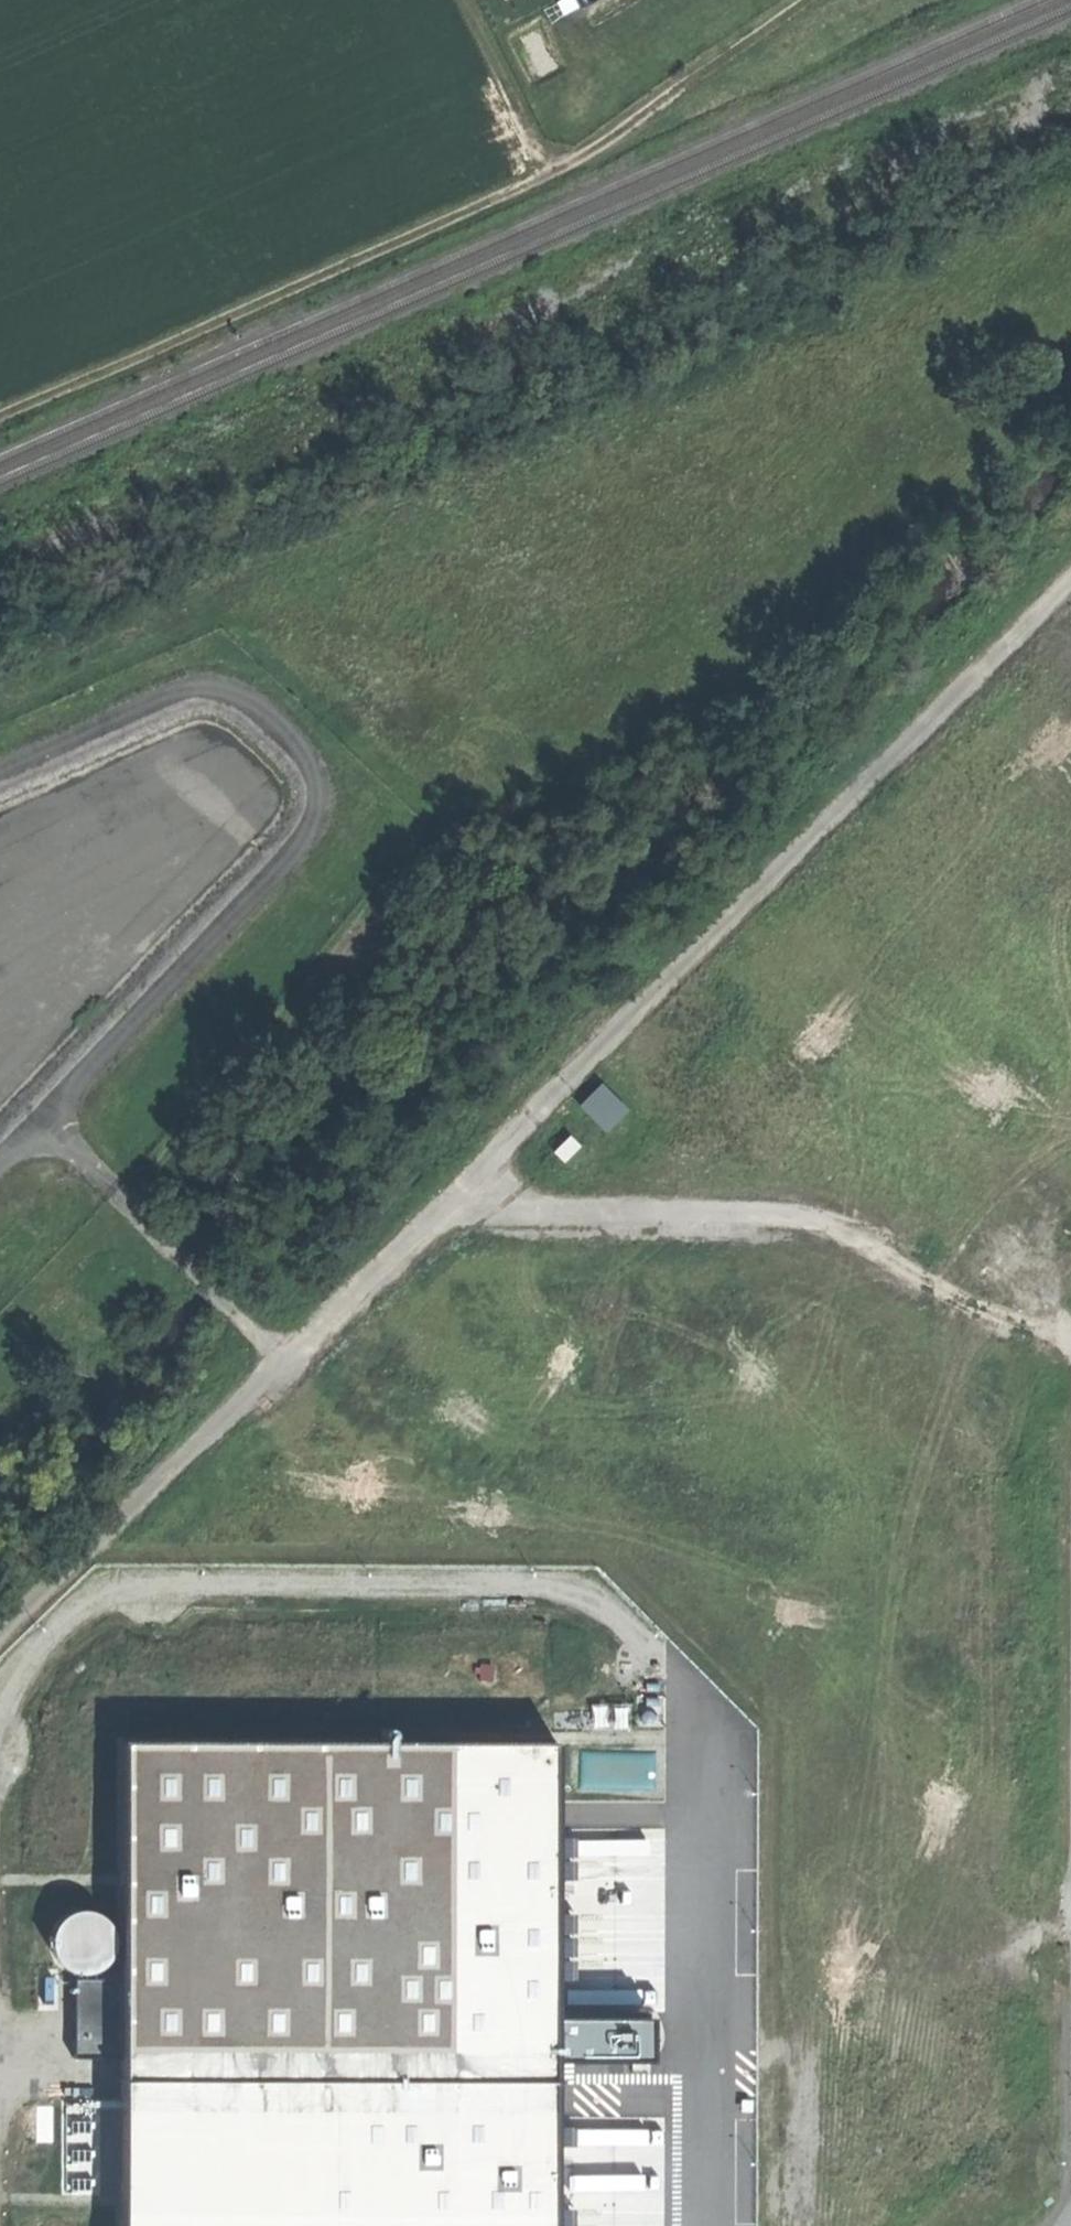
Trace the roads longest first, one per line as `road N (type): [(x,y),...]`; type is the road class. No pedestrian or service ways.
road 1 (track): [(0,417),(555,176),(631,129),(802,0)]
road 2 (track): [(455,1209),(1070,578)]
road 3 (track): [(1070,1328),(1030,1299),(994,1244),(967,1225),(923,1214),(455,1209)]
road 4 (track): [(466,0),(555,176)]

